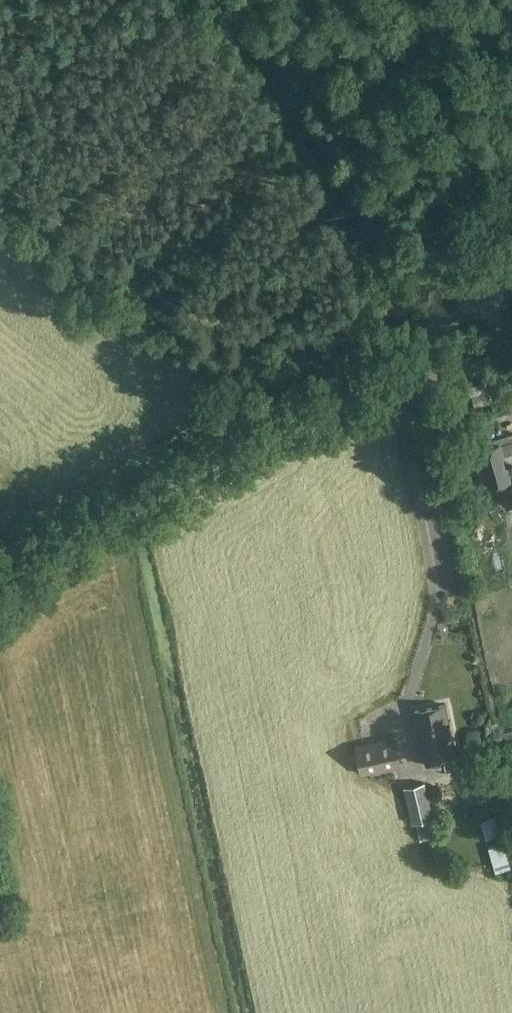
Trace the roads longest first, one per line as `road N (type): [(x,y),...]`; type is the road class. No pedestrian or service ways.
road 1 (unclassified): [(0,579),(511,285)]
road 2 (track): [(346,380),(322,348),(302,339),(183,313),(0,186)]

